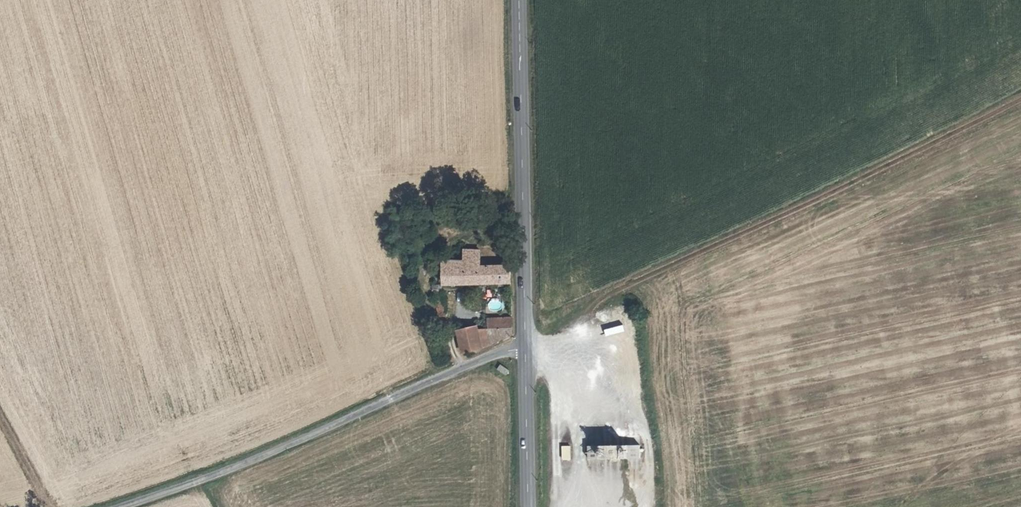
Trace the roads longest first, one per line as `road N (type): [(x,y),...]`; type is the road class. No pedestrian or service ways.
road 1 (track): [(526,339),(1020,100)]
road 2 (unclassified): [(123,506),(227,472),(526,339)]
road 3 (secondary): [(520,0),(526,339)]
road 4 (secondary): [(526,339),(529,506)]

